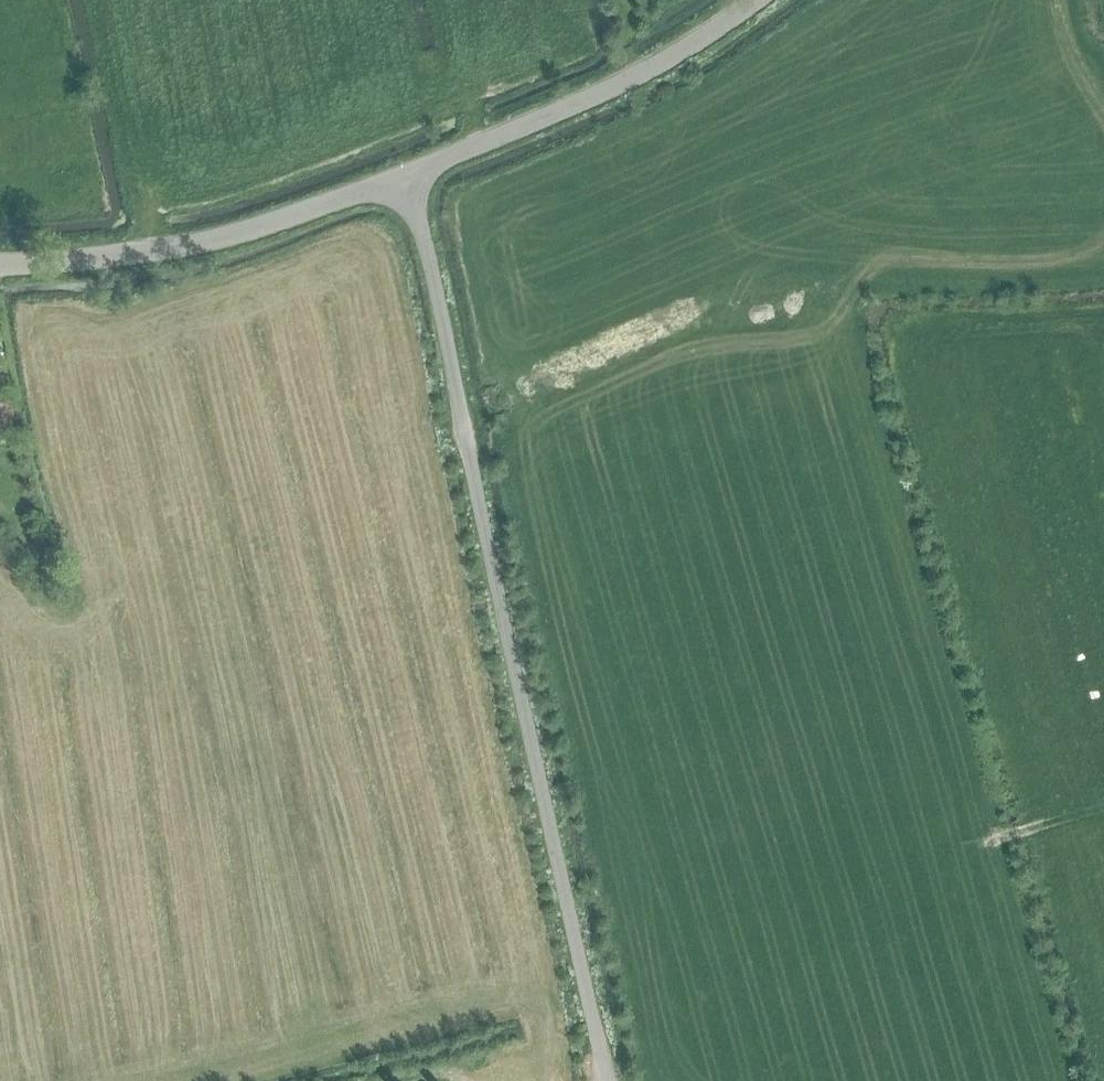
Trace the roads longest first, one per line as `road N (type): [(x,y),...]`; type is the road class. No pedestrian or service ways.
road 1 (unclassified): [(608,1080),(431,271),(401,177)]
road 2 (tertiary): [(0,264),(195,243),(401,177)]
road 3 (tertiary): [(757,0),(613,89),(401,177)]

